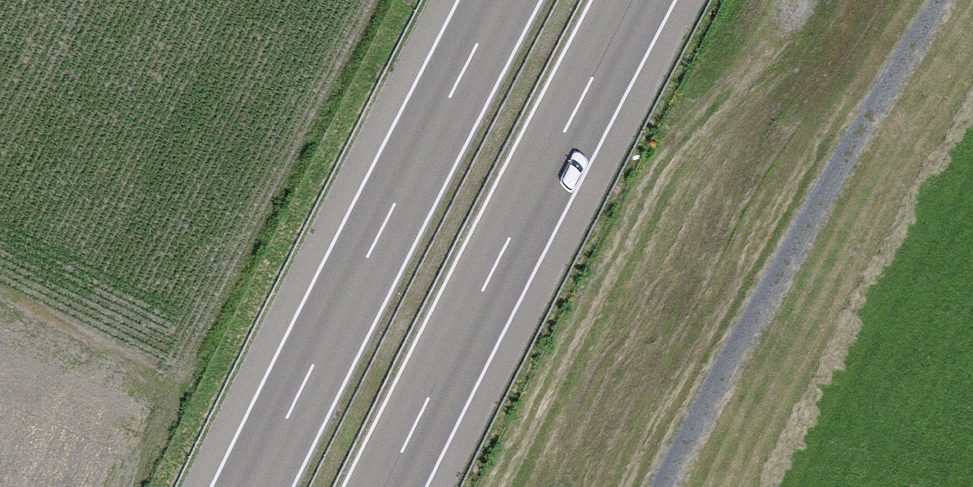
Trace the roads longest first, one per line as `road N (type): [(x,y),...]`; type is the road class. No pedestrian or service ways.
road 1 (track): [(691,486),(785,302),(964,0)]
road 2 (motorway): [(385,486),(637,0)]
road 3 (motorway): [(501,0),(253,486)]

